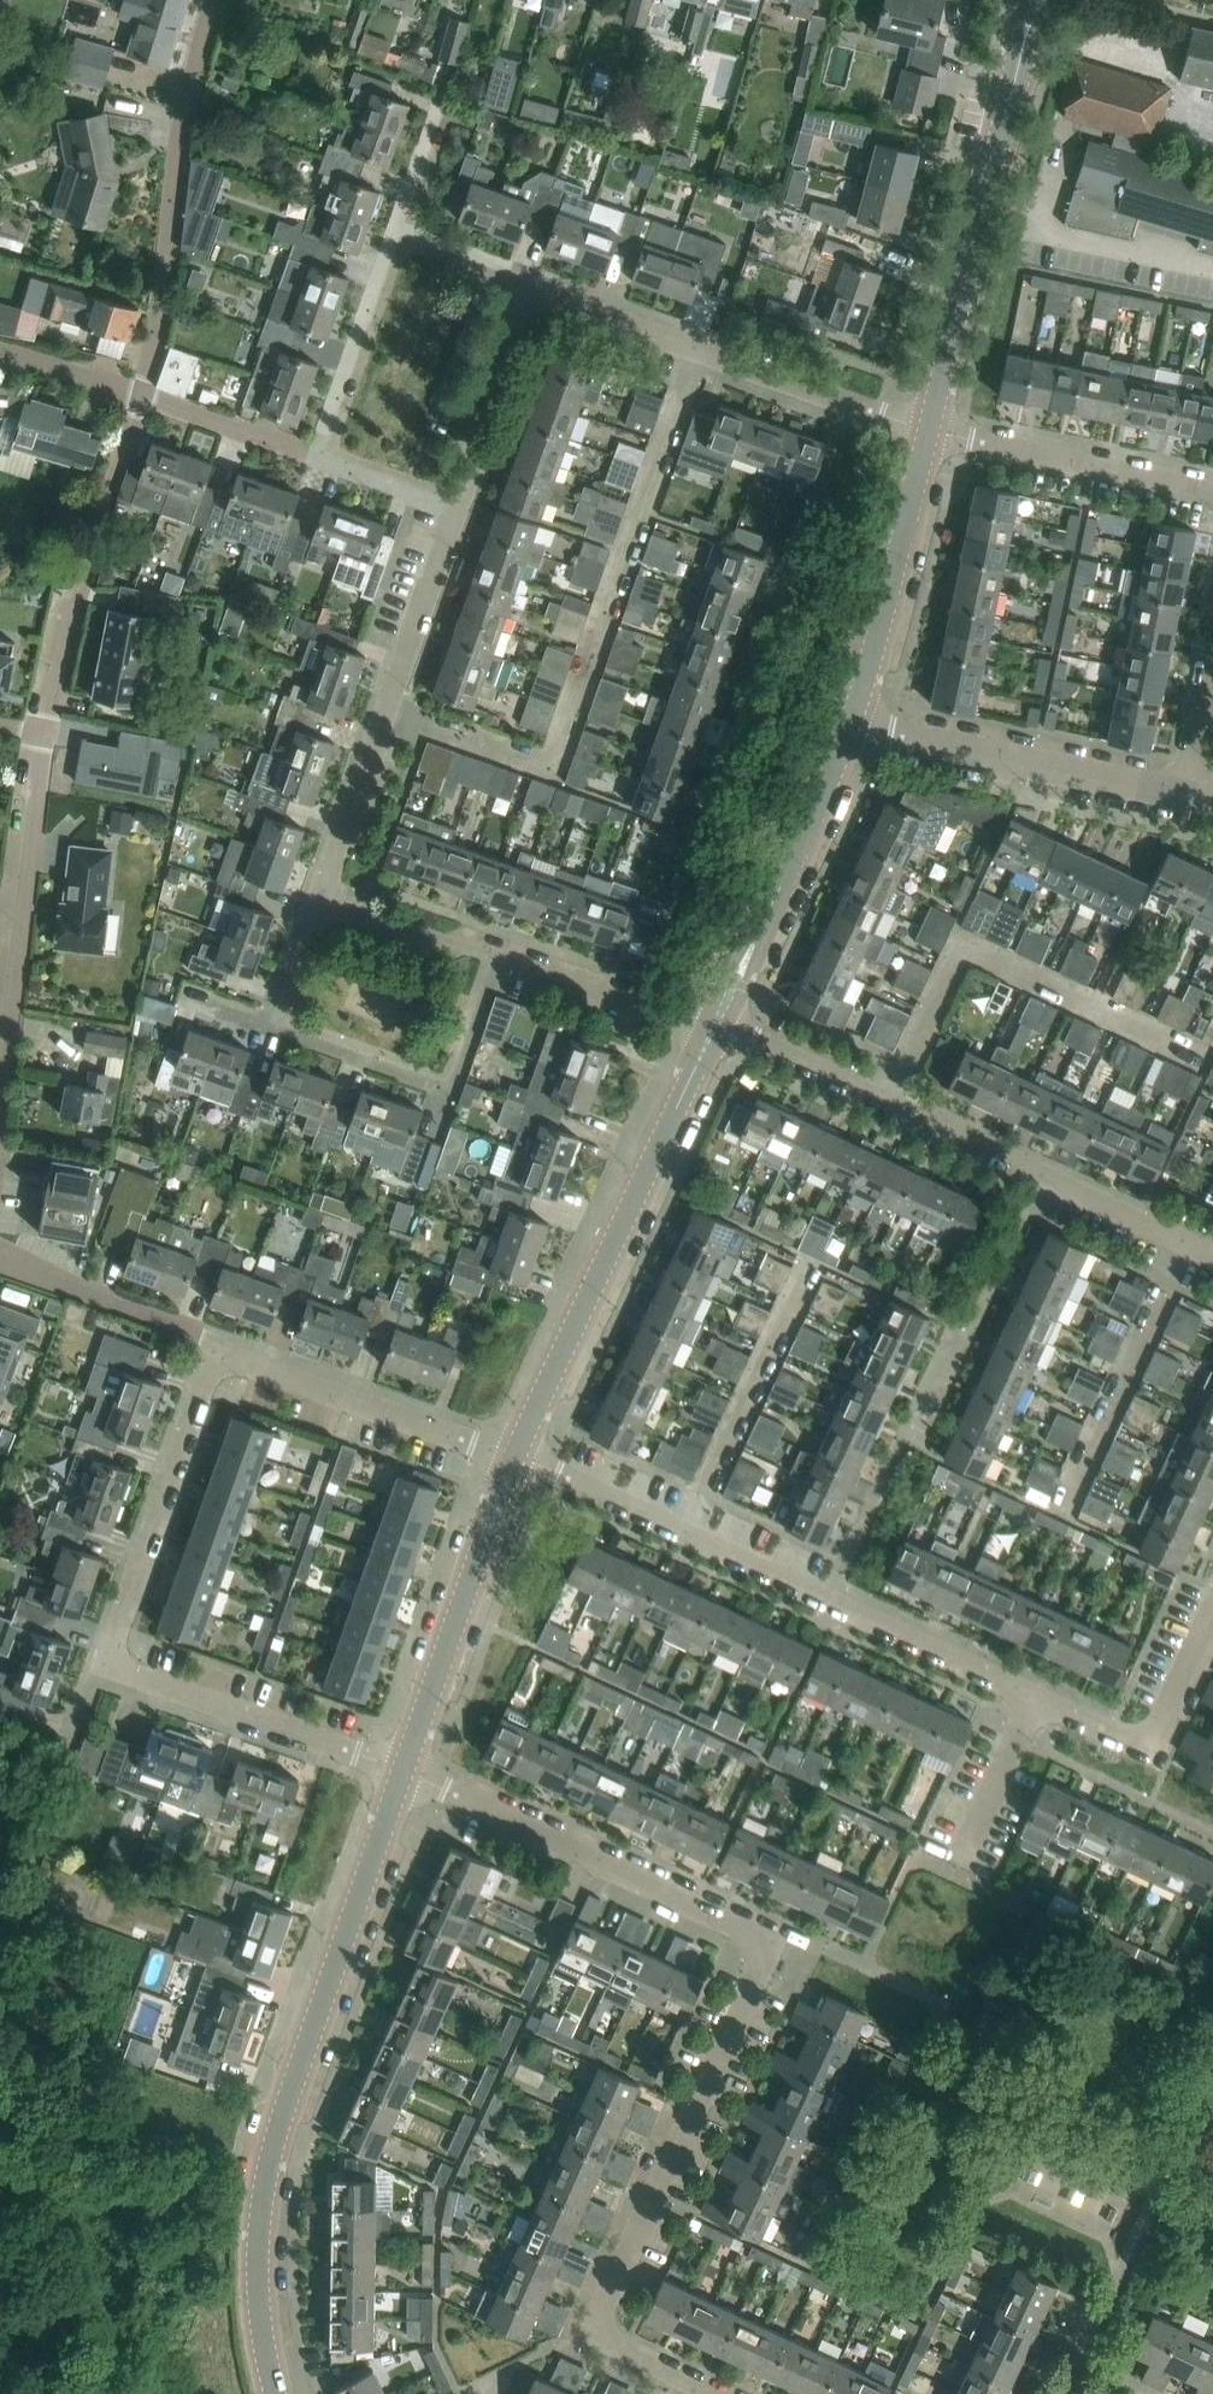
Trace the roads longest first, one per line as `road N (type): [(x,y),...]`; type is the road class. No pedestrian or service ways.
road 1 (residential): [(719,2393),(592,2334),(772,1943),(401,1775)]
road 2 (residential): [(401,1775),(105,1665),(214,1343)]
road 3 (tertiary): [(273,2393),(256,2272),(268,2161),(401,1775)]
road 4 (residential): [(381,712),(545,768),(561,748),(694,350)]
road 5 (residential): [(1045,1699),(513,1459)]
road 6 (residential): [(1212,1253),(758,1041),(712,1034)]
road 7 (tertiary): [(513,1459),(712,1034)]
road 8 (tertiary): [(930,431),(1034,0)]
road 9 (residential): [(137,402),(147,380),(183,119),(213,0)]
road 10 (tertiary): [(850,731),(1192,792)]
road 11 (residential): [(38,731),(79,568),(137,402)]
road 12 (residential): [(497,955),(449,1089),(264,1030)]
road 13 (tertiary): [(401,1775),(513,1459)]
road 14 (tertiary): [(712,1034),(850,731)]
road 15 (residential): [(513,1459),(214,1343)]
road 16 (tertiary): [(850,731),(930,431)]
road 17 (residential): [(0,1028),(38,731)]
road 18 (residential): [(1212,503),(930,431)]
road 19 (residential): [(930,431),(694,350)]
road 20 (residential): [(1045,1699),(1132,1738),(1153,1734),(1212,1623)]
road 21 (residential): [(455,516),(529,295)]
road 22 (residential): [(320,470),(400,252)]
road 23 (residential): [(712,1034),(497,955)]
road 24 (residential): [(214,1343),(0,1264)]
road 25 (residential): [(381,712),(455,516)]
road 26 (residential): [(320,470),(137,402)]
road 27 (residential): [(316,893),(381,712)]
road 28 (residential): [(497,955),(316,893)]
road 29 (residential): [(973,1861),(1045,1699)]
road 30 (residential): [(694,350),(529,295)]
road 31 (residential): [(264,1030),(316,893)]
road 32 (residential): [(137,402),(0,356)]
road 33 (residential): [(455,516),(320,470)]
road 34 (residential): [(529,295),(400,252)]
road 35 (residential): [(400,252),(444,131)]

